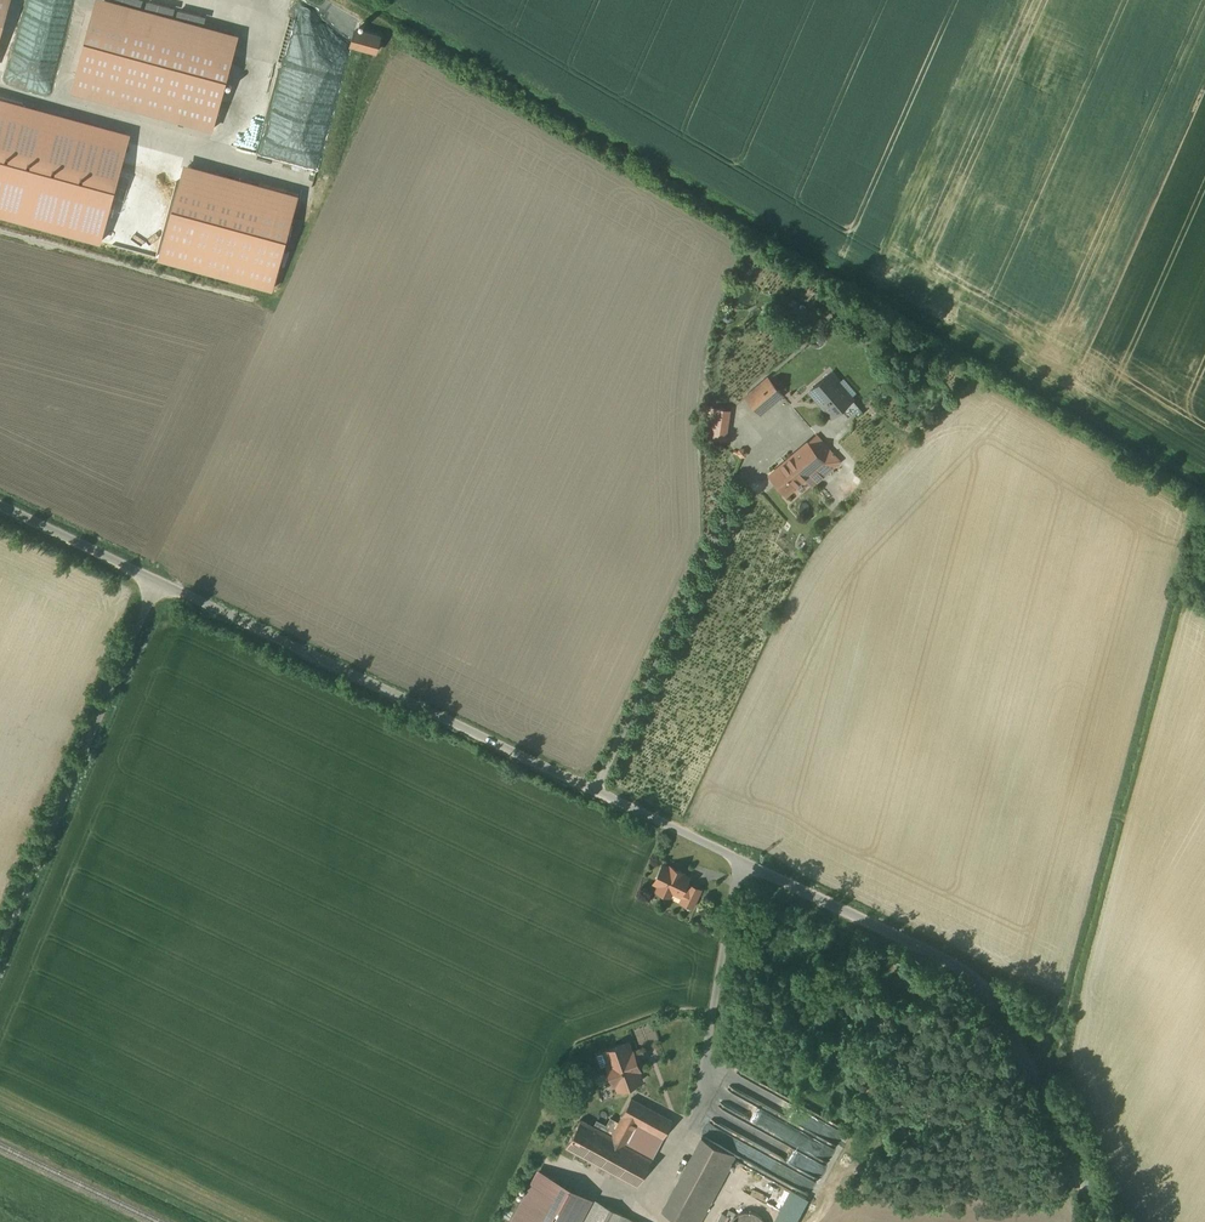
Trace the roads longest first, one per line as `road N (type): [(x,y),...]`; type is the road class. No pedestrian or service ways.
road 1 (unclassified): [(1103,1221),(1005,1019),(970,974),(158,582)]
road 2 (unclassified): [(0,951),(158,582)]
road 3 (unclassified): [(158,582),(0,506)]

